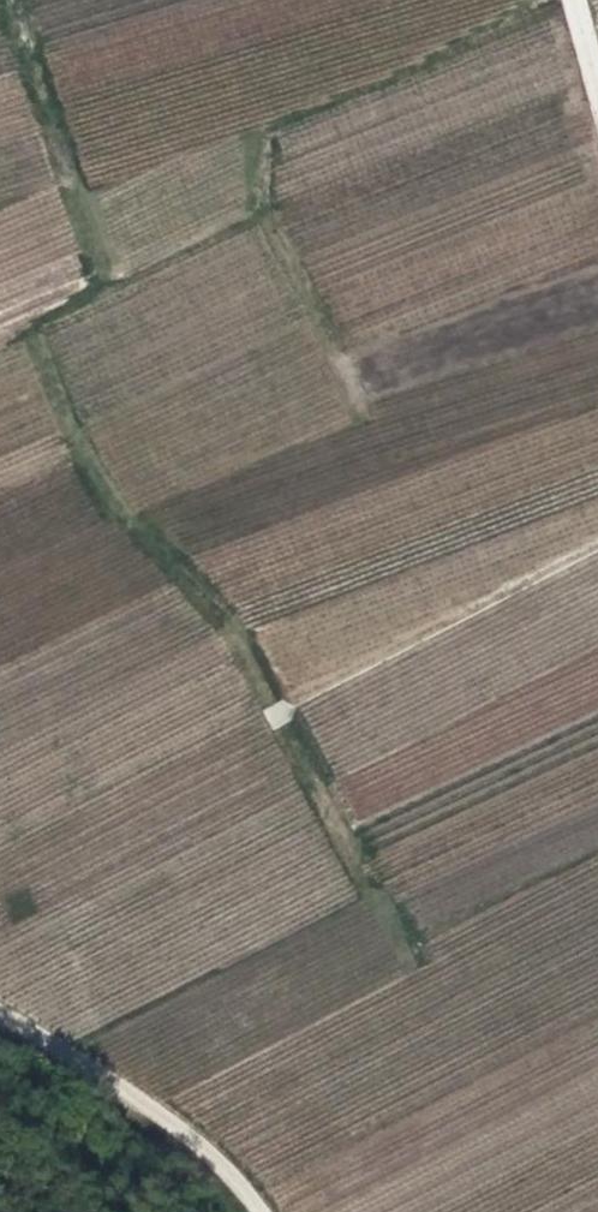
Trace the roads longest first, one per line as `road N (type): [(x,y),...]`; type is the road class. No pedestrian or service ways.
road 1 (track): [(271,1211),(227,1160),(0,1007)]

